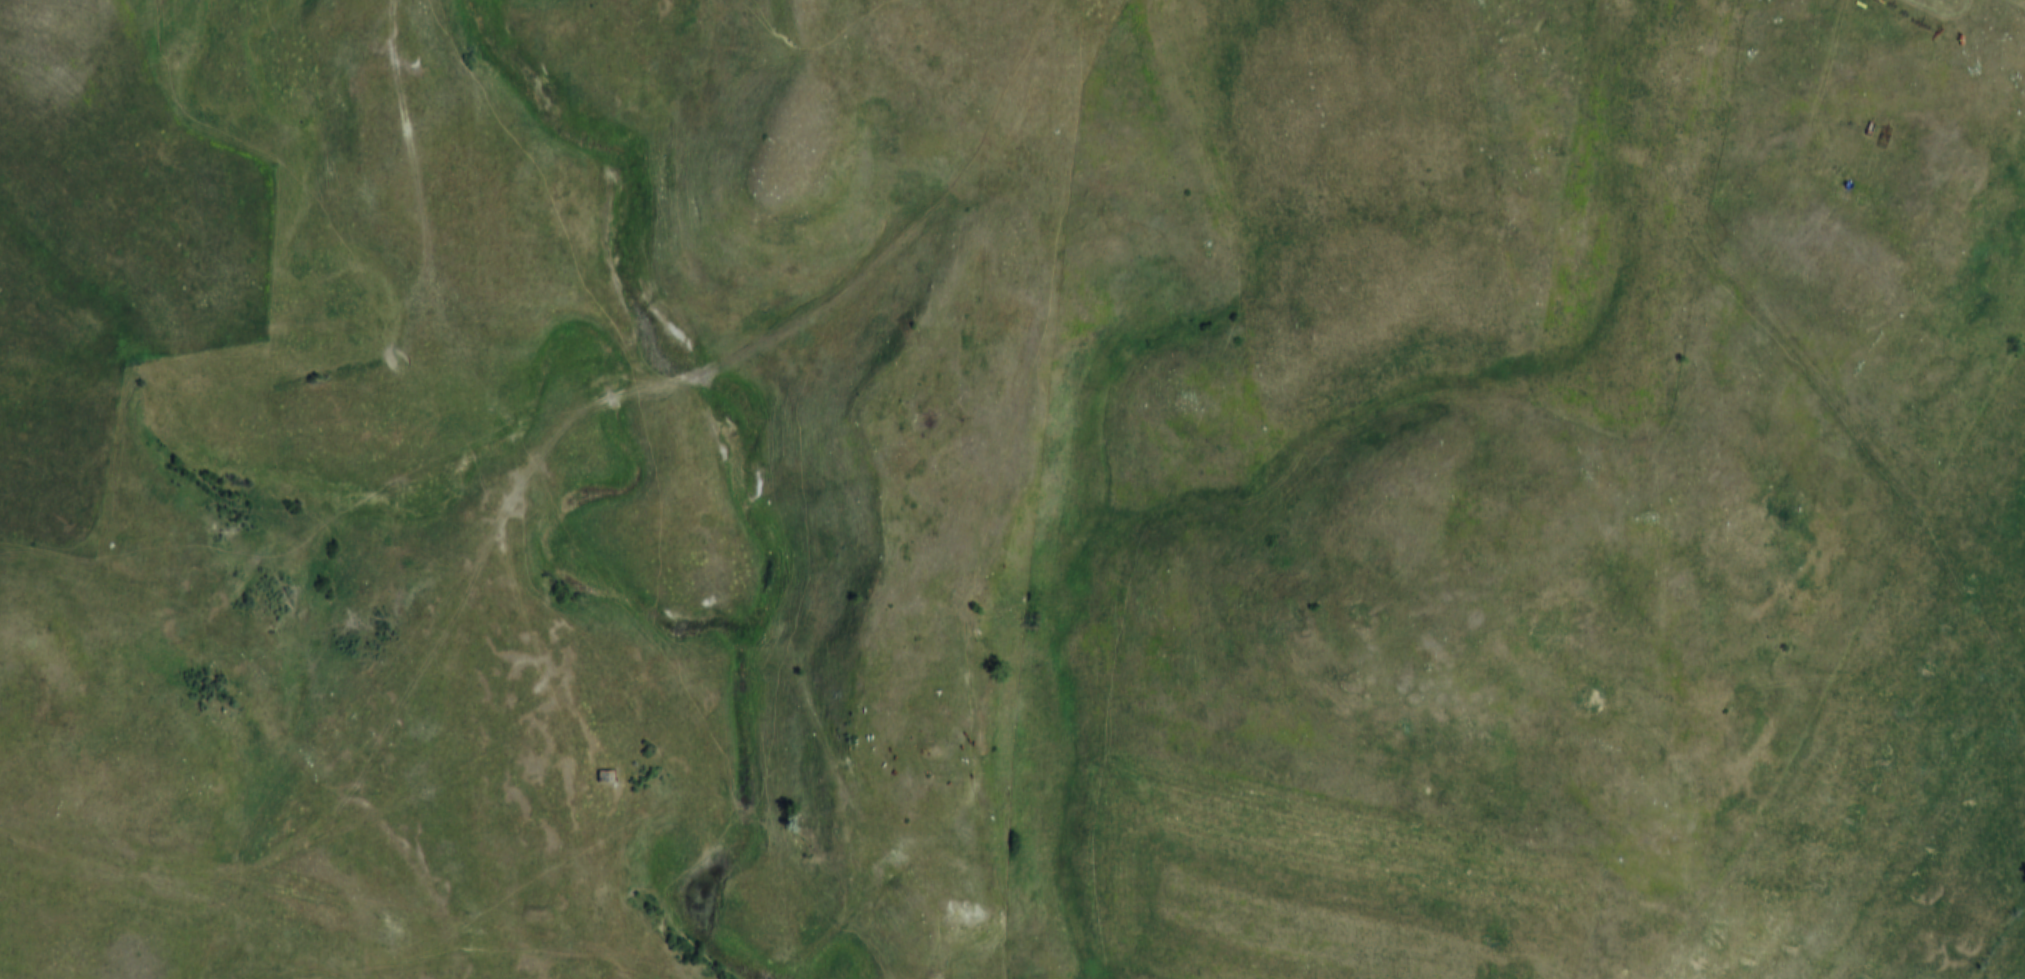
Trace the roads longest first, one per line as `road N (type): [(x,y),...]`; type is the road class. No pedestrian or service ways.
road 1 (track): [(396,0),(429,259),(444,306),(531,450),(503,529),(505,546),(572,774)]

